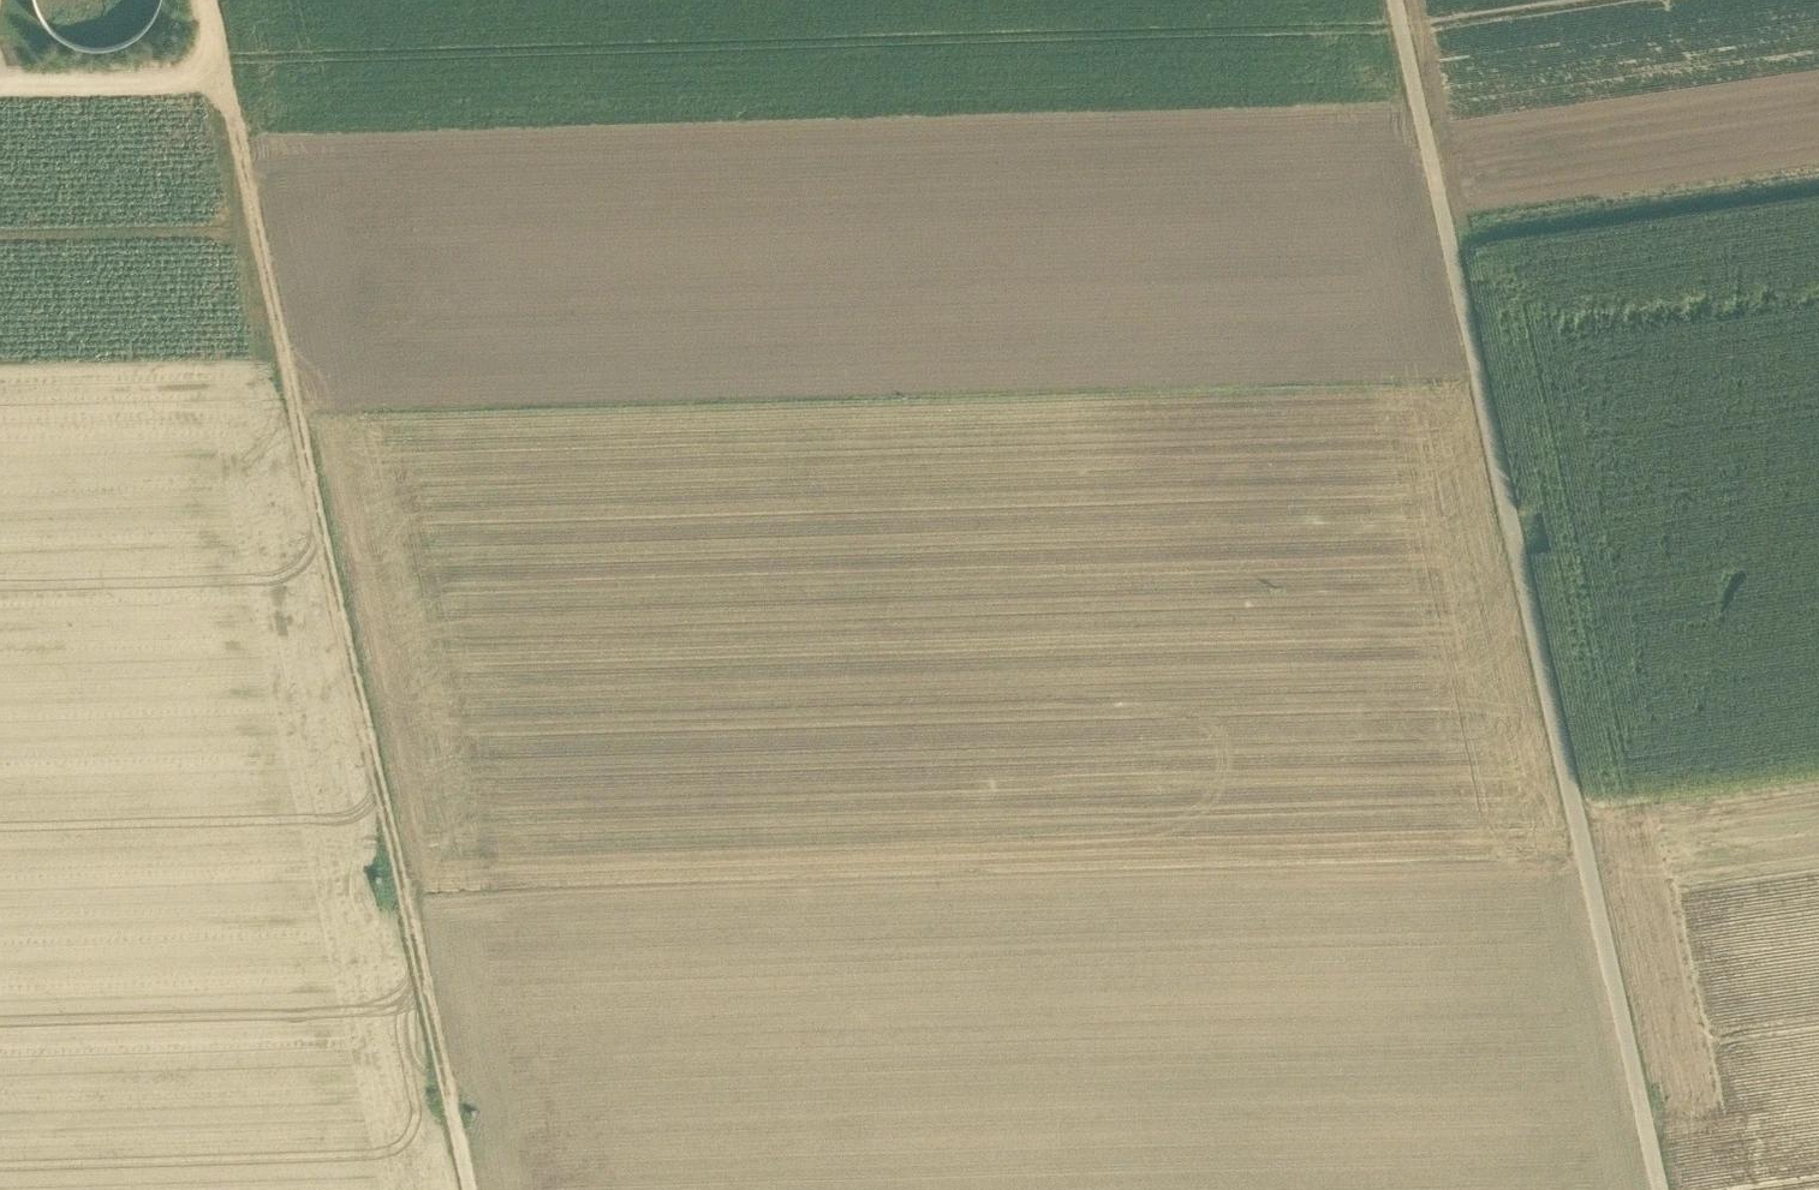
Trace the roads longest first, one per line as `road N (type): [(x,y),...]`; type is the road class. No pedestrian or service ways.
road 1 (track): [(203,0),(470,1189)]
road 2 (track): [(1659,1189),(1393,0)]
road 3 (track): [(0,83),(221,79)]

